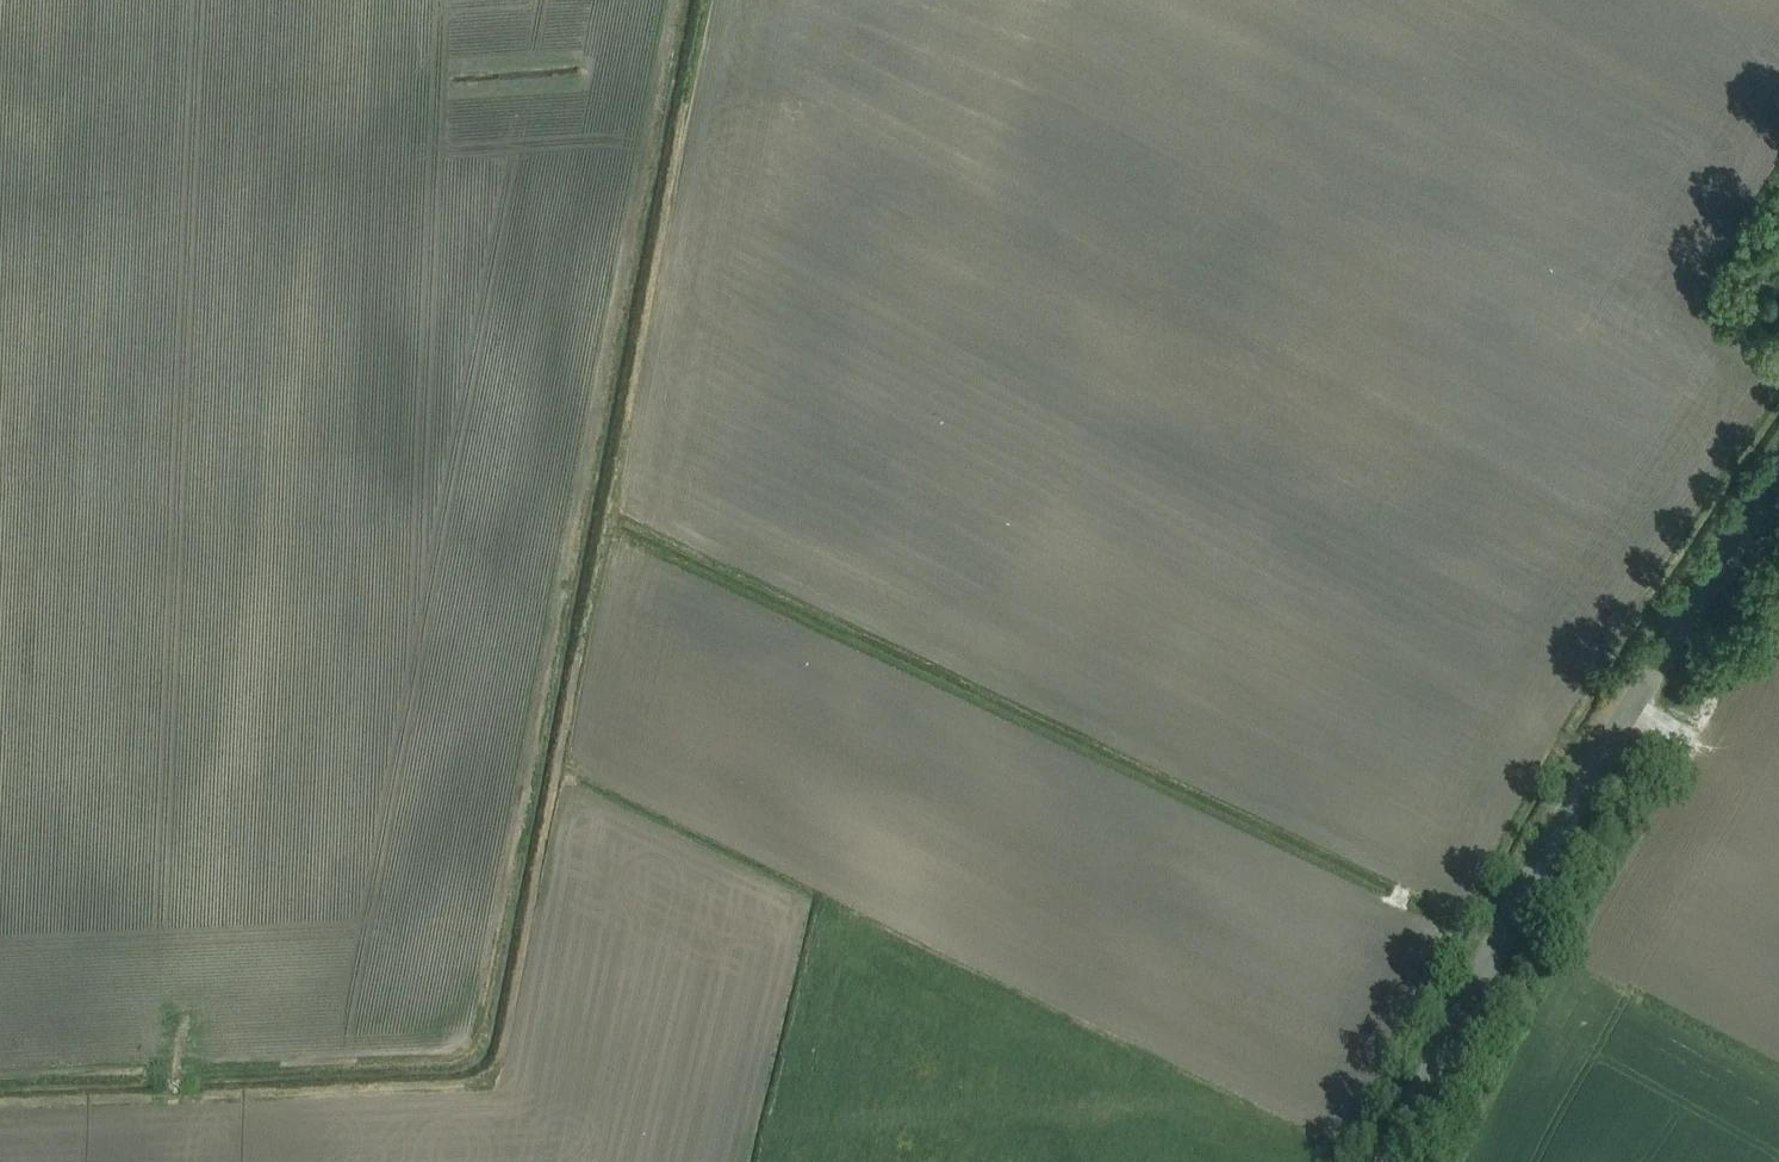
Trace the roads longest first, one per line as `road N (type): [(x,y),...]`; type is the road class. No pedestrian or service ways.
road 1 (unclassified): [(1392,1161),(1496,946),(1597,766),(1693,604),(1778,483)]

